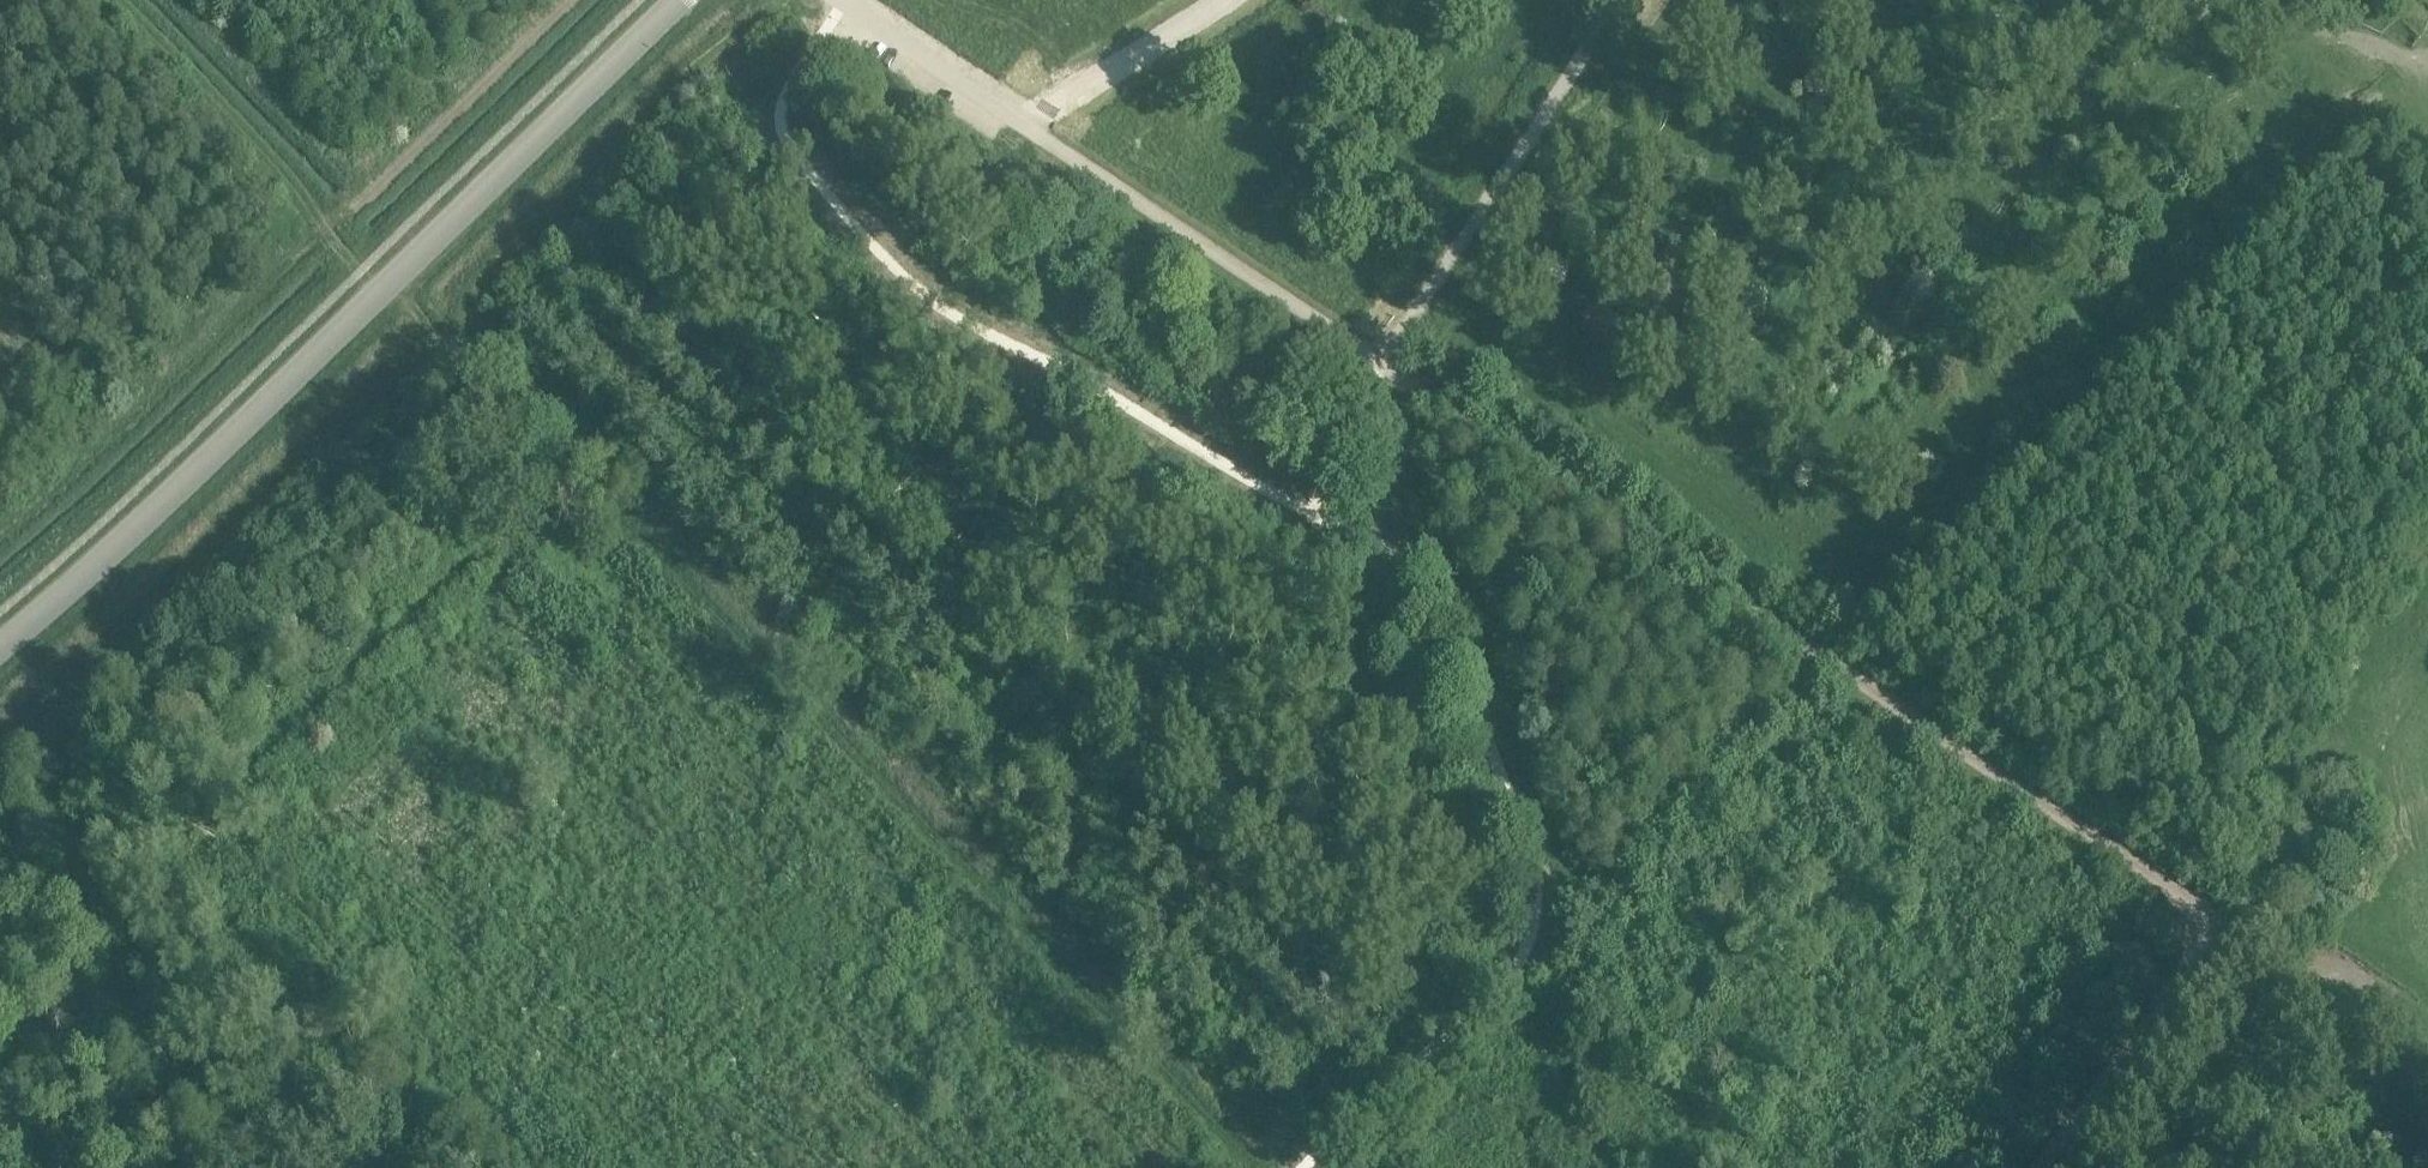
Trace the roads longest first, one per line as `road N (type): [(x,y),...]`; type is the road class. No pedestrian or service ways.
road 1 (tertiary): [(0,647),(409,264),(674,0)]
road 2 (track): [(2218,920),(2382,1027),(2427,1044)]

